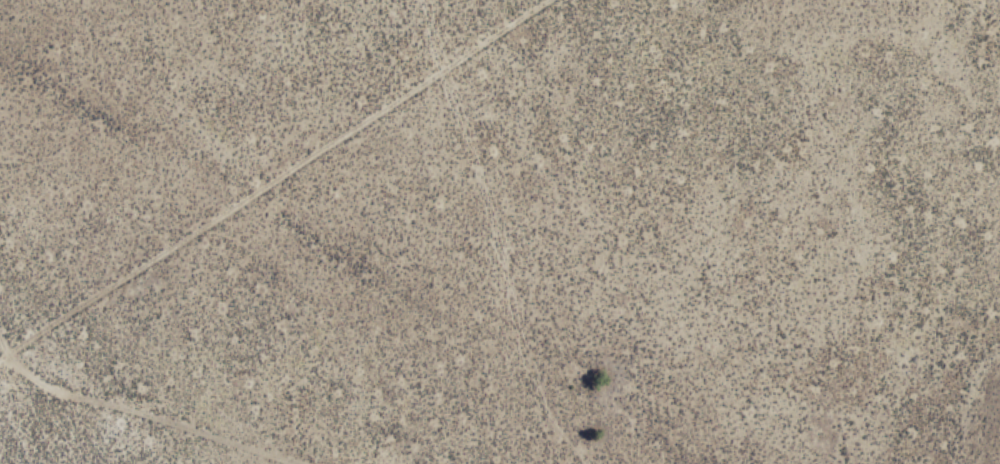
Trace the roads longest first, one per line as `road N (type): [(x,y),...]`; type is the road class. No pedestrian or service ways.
road 1 (track): [(583,0),(2,348)]
road 2 (track): [(106,381),(74,306),(16,218),(26,177),(13,0)]
road 3 (track): [(375,463),(0,349)]

